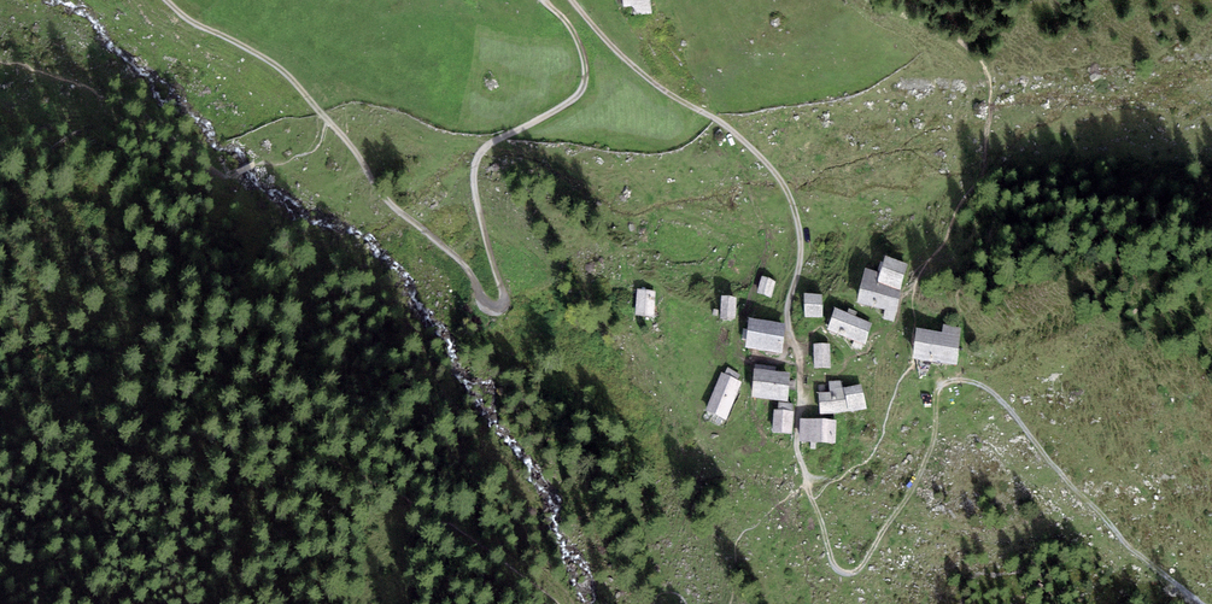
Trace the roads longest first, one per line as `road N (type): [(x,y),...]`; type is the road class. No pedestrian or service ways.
road 1 (track): [(329,122),(392,207),(502,308),(475,167),(489,143),(582,93),(588,67),(578,39),(543,0)]
road 2 (track): [(574,0),(637,73),(721,122),(787,189),(801,228),(789,320),(800,351),(797,442),(808,480)]
road 3 (track): [(164,0),(189,24),(271,64),(329,122)]

